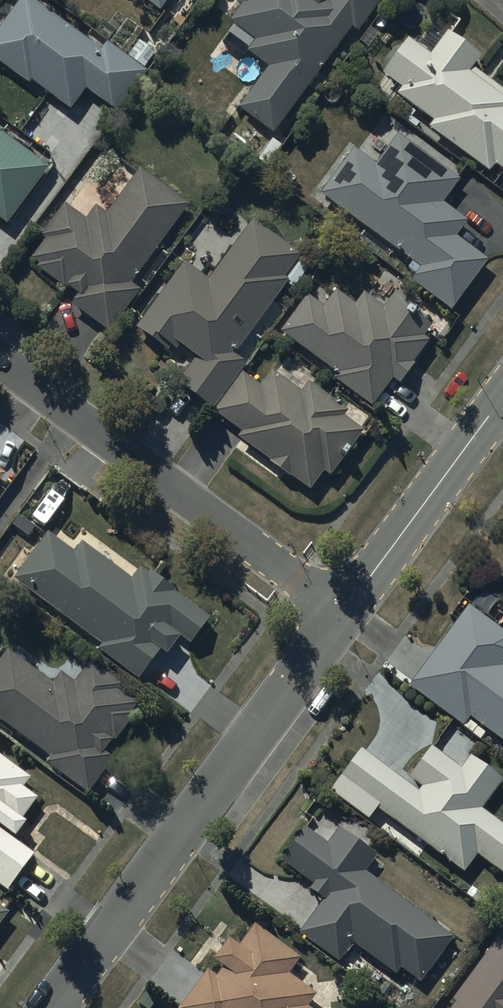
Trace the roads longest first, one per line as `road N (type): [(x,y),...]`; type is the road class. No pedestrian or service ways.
road 1 (residential): [(54,1007),(341,614)]
road 2 (residential): [(341,614),(0,359)]
road 3 (residential): [(341,614),(502,397)]

